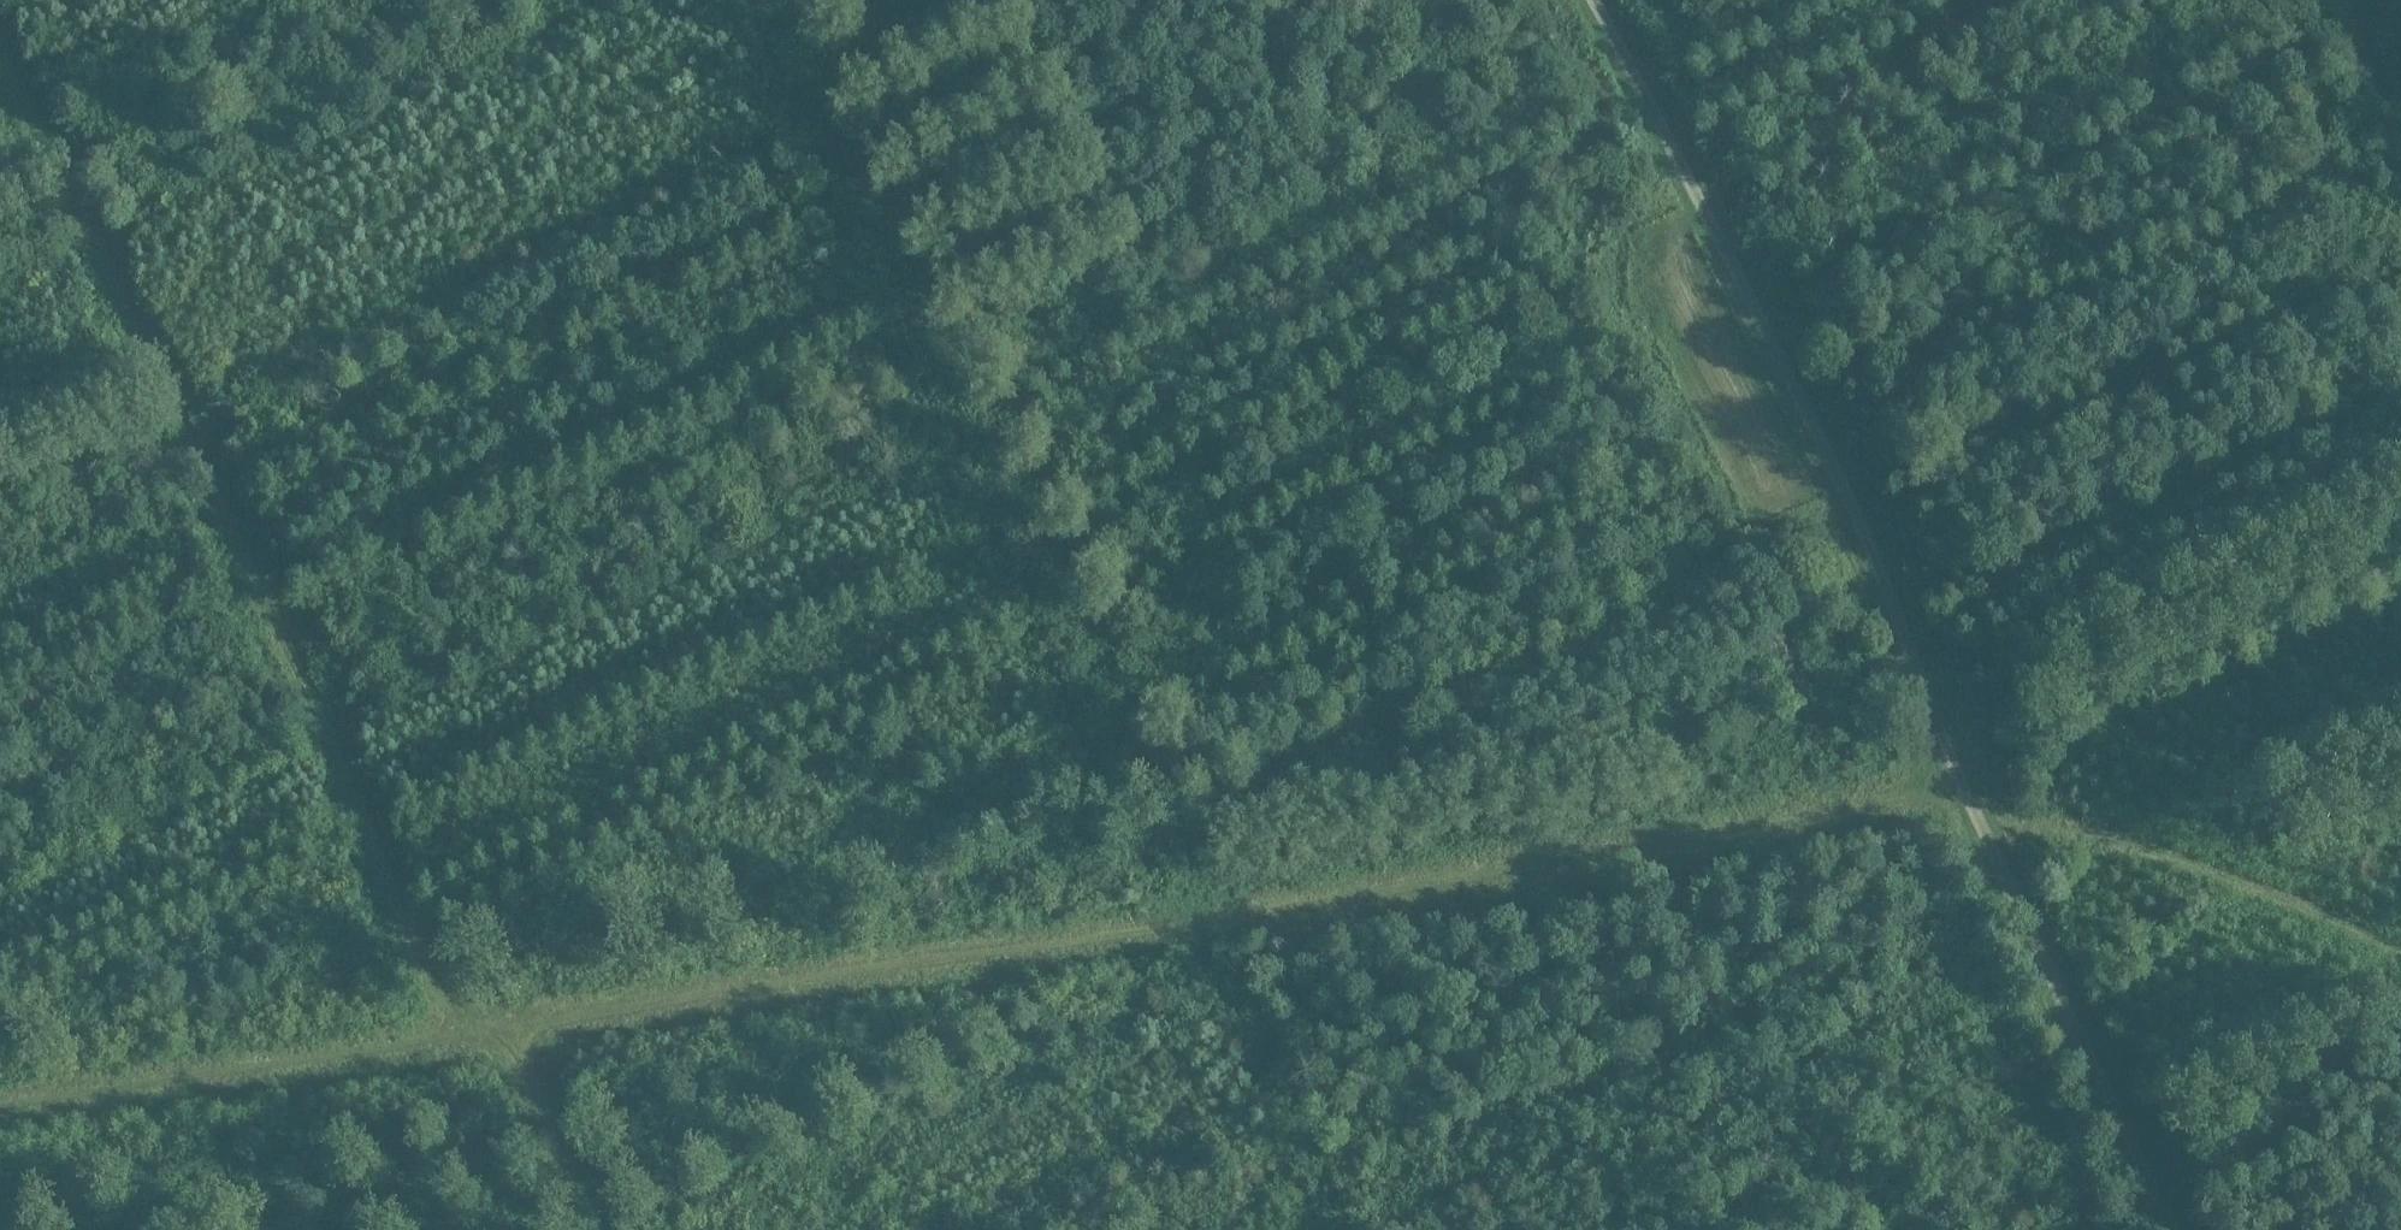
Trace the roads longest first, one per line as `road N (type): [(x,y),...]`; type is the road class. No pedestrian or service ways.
road 1 (track): [(2400,954),(2069,819),(1966,792),(0,1110)]
road 2 (track): [(1591,0),(1838,475),(1928,708),(2174,1229)]
road 3 (track): [(455,1037),(315,704),(0,58)]
road 4 (track): [(597,1229),(506,1029)]
road 5 (track): [(2400,149),(2332,0)]

